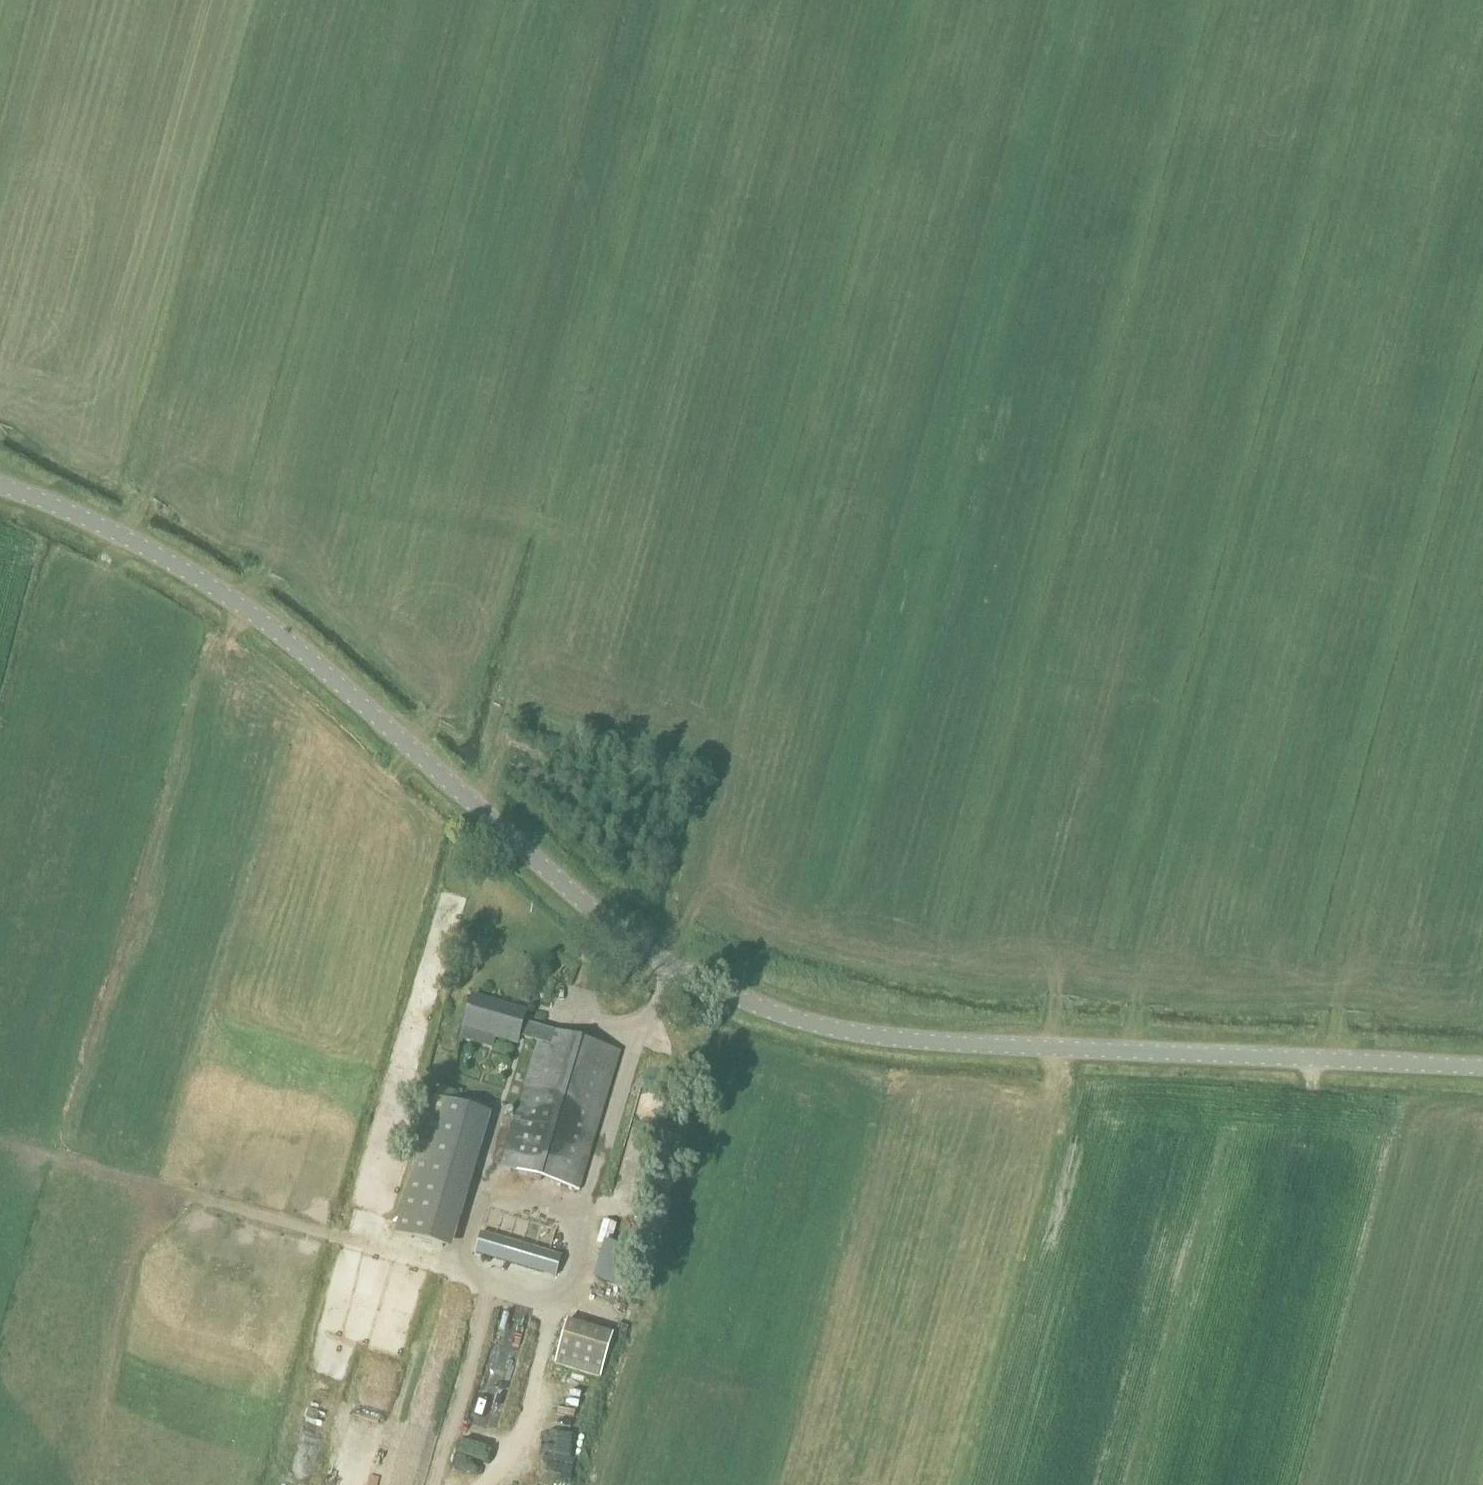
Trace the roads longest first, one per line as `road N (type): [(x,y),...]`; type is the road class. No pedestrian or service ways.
road 1 (unclassified): [(1482,1060),(969,1043),(853,1031),(667,973),(220,592),(66,511),(0,487)]
road 2 (track): [(0,1145),(328,1235)]

